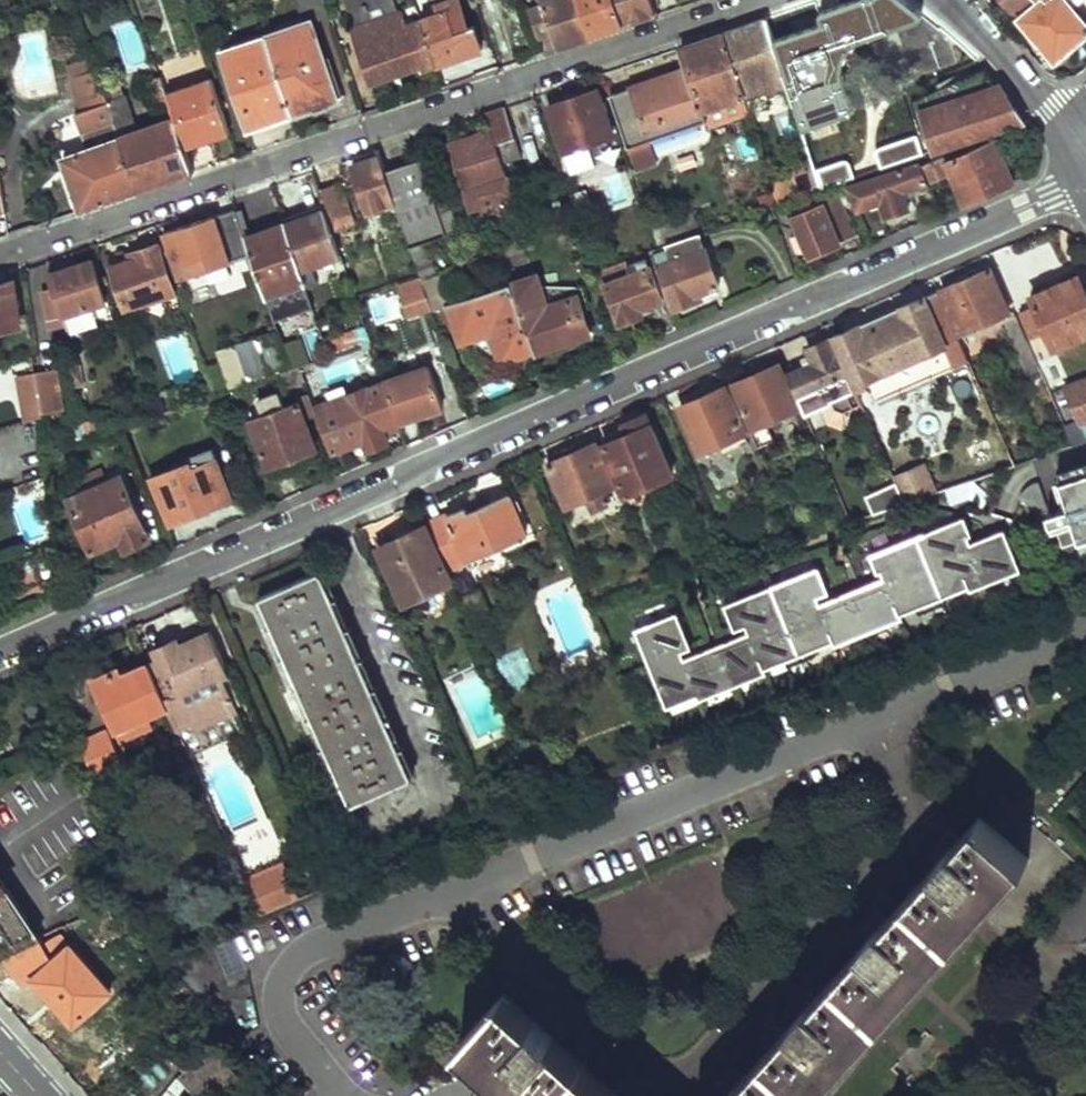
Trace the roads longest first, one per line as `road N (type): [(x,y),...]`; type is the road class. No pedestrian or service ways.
road 1 (residential): [(0,654),(1085,182)]
road 2 (residential): [(0,257),(760,0)]
road 3 (residential): [(946,0),(1080,152)]

